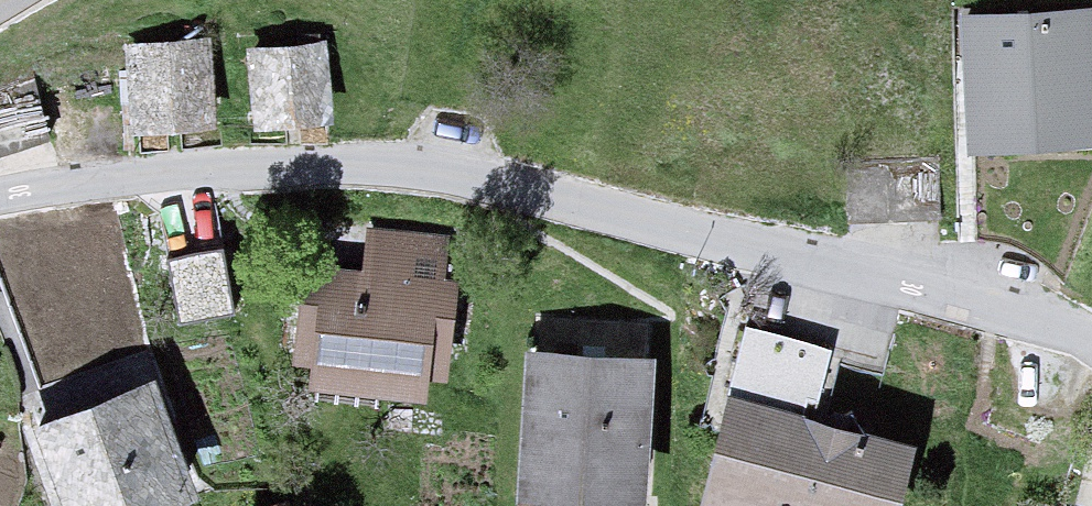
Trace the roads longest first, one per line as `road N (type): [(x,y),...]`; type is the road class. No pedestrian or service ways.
road 1 (residential): [(0,196),(206,169),(421,171),(1014,312),(1091,339)]

